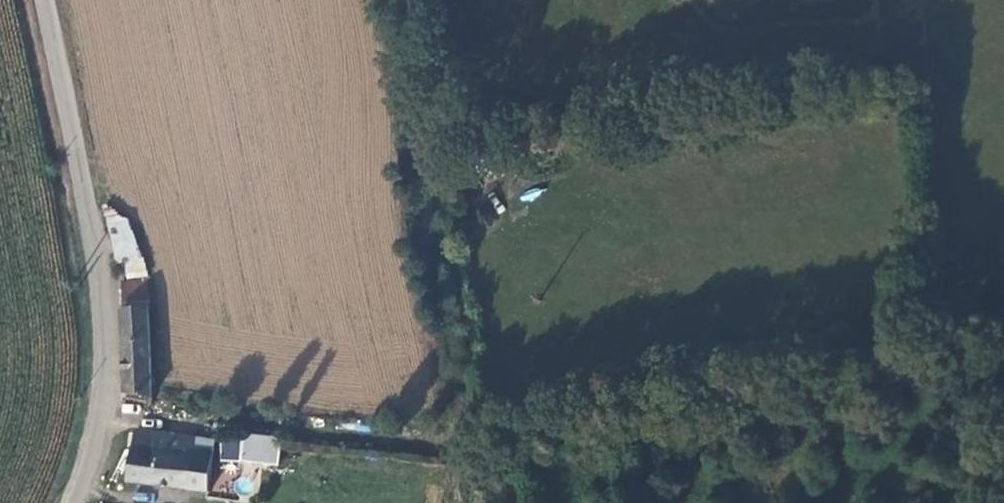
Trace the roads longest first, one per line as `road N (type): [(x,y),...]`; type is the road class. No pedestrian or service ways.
road 1 (residential): [(39,0),(99,293),(104,416),(73,502)]

